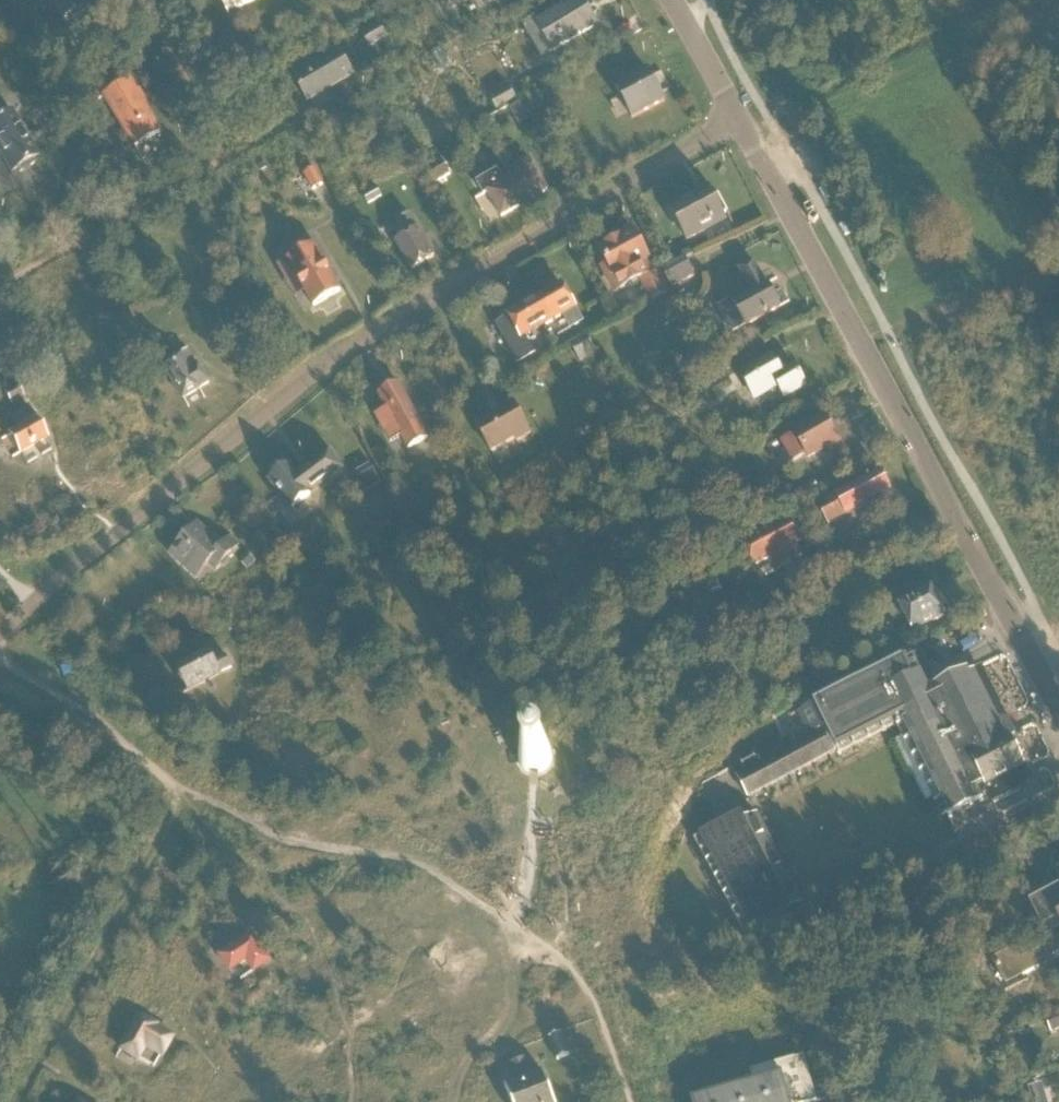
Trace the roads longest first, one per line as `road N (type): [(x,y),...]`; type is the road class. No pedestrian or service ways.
road 1 (residential): [(0,635),(353,348),(740,121)]
road 2 (tertiary): [(1058,712),(740,121)]
road 3 (track): [(14,1101),(169,827),(172,786)]
road 4 (track): [(857,343),(929,309),(1058,278)]
road 5 (track): [(454,1101),(477,1052),(596,1008)]

